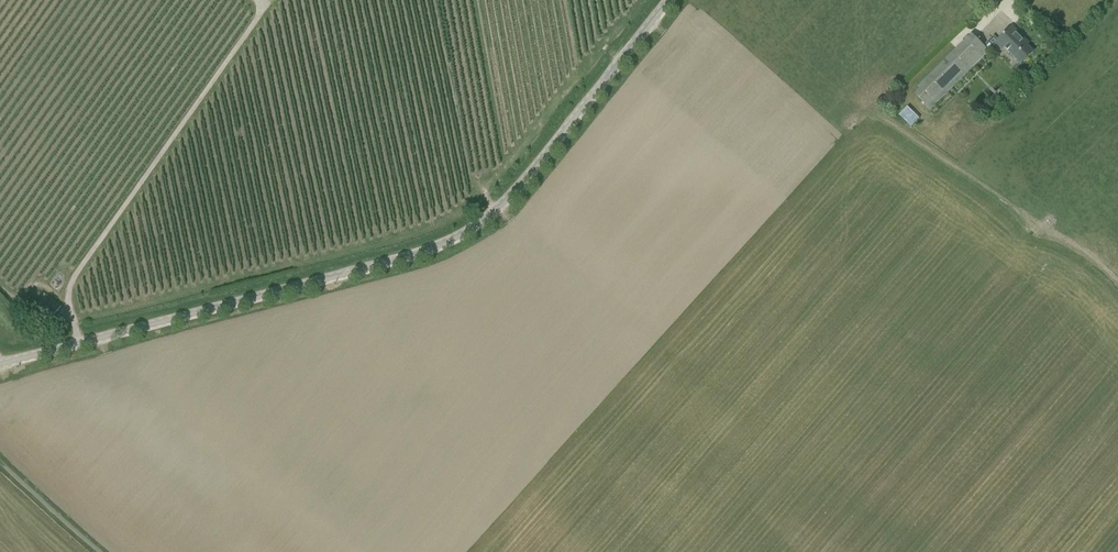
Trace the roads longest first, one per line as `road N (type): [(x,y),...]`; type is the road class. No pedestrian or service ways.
road 1 (unclassified): [(0,364),(407,257),(477,226),(669,0)]

